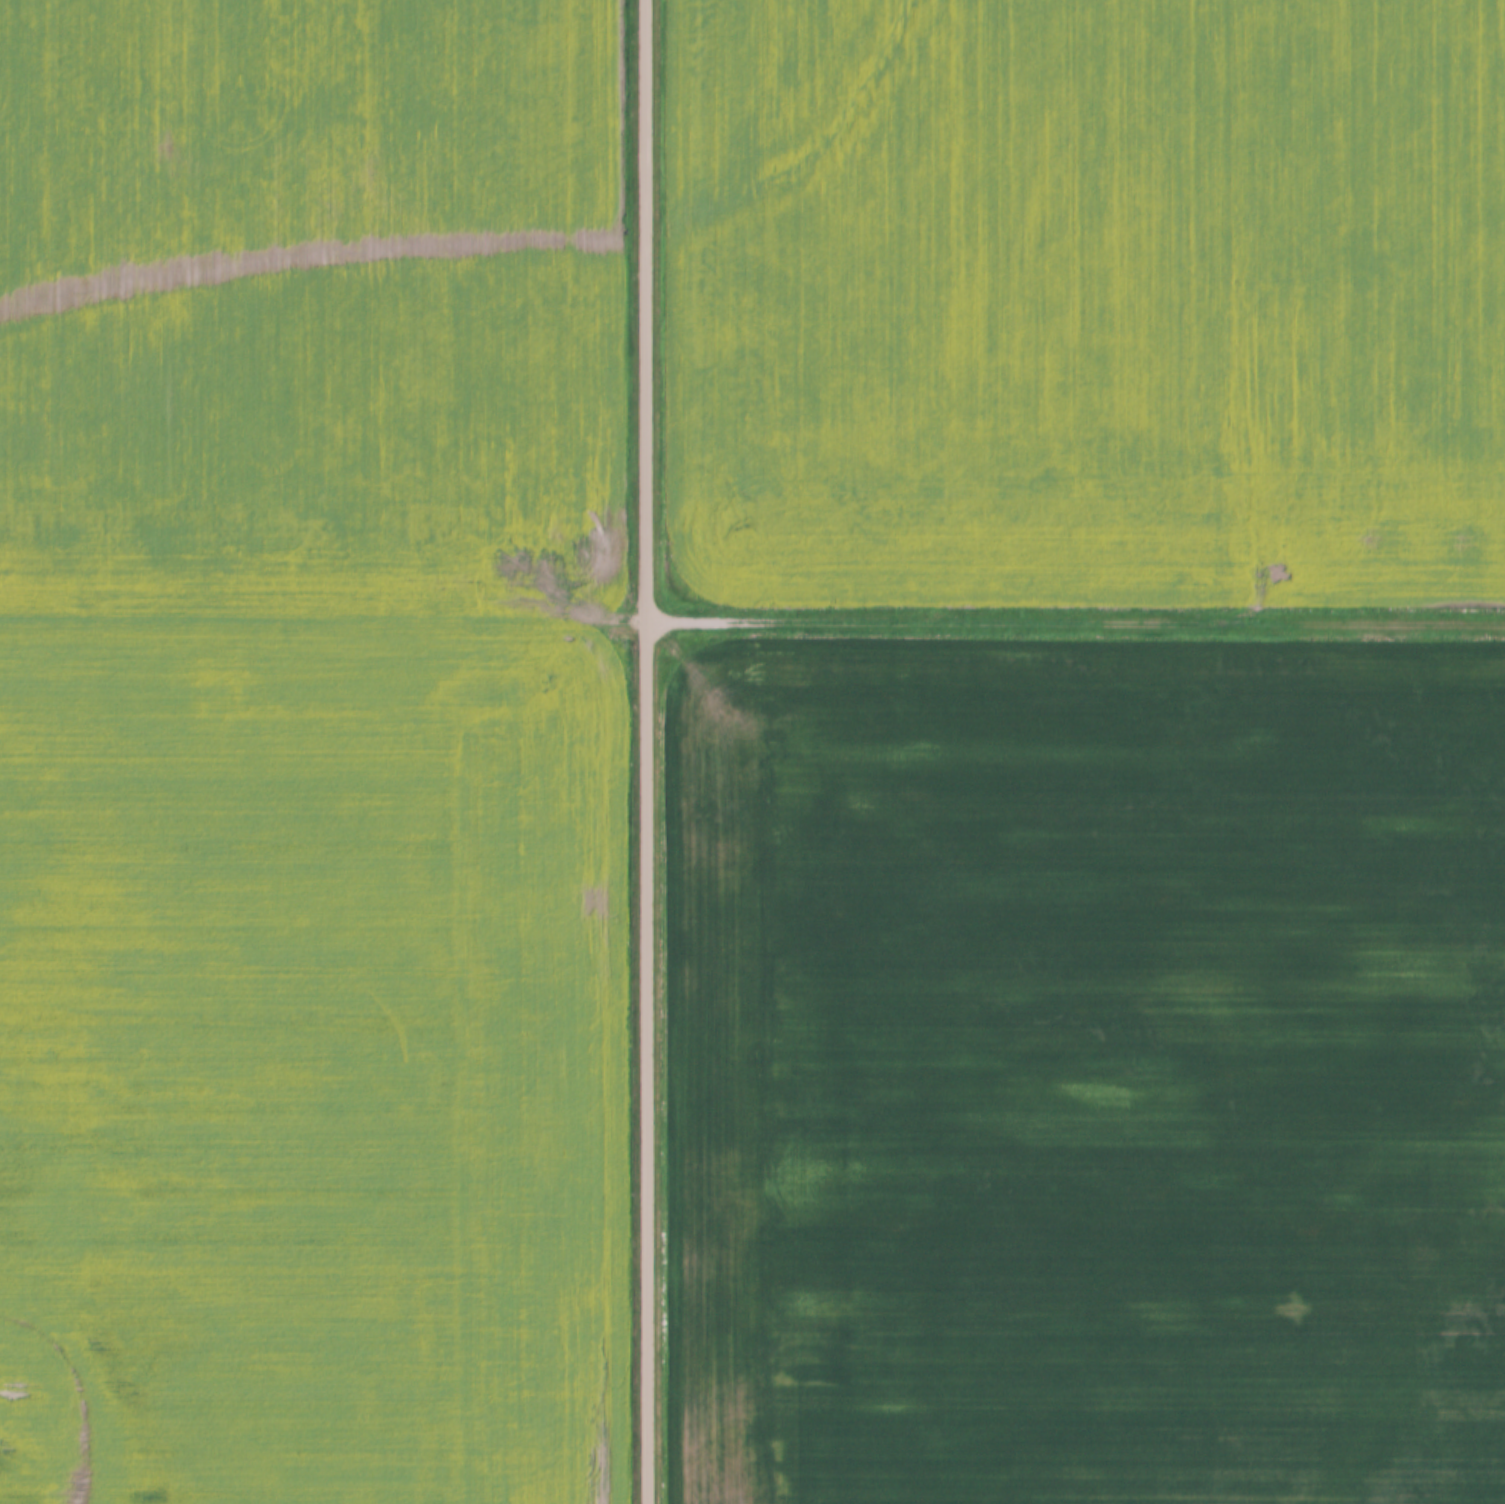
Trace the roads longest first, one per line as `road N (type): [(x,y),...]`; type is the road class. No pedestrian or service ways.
road 1 (track): [(1504,623),(0,612)]
road 2 (residential): [(651,1503),(650,0)]

